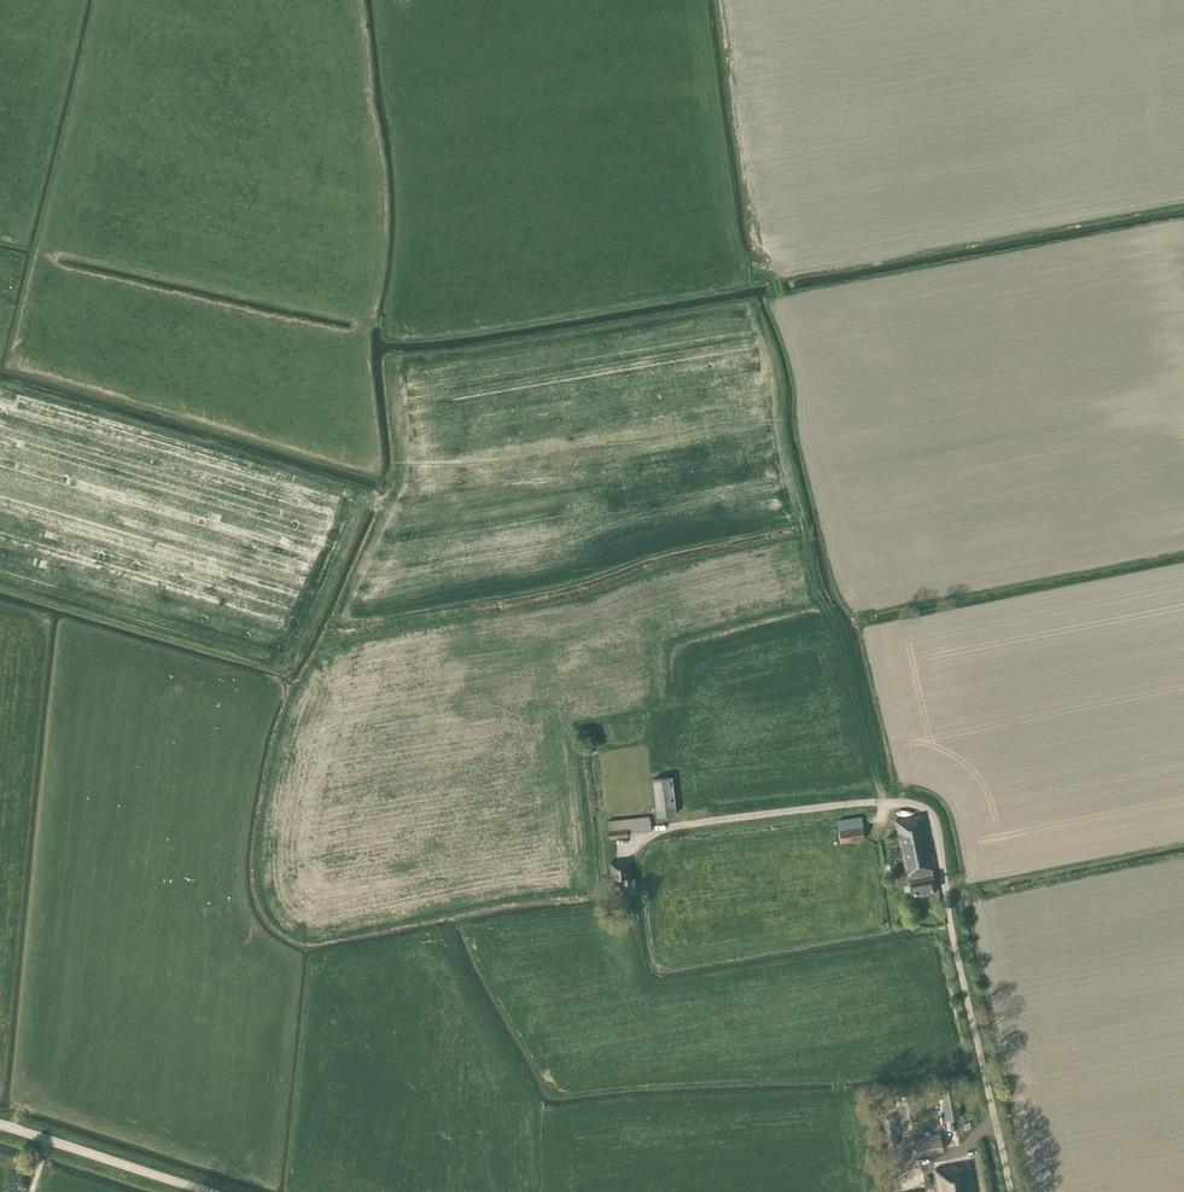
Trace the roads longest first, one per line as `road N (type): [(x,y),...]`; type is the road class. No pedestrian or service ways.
road 1 (unclassified): [(1009,1191),(926,807),(890,797),(672,825)]
road 2 (unclassified): [(201,1191),(0,1127)]

